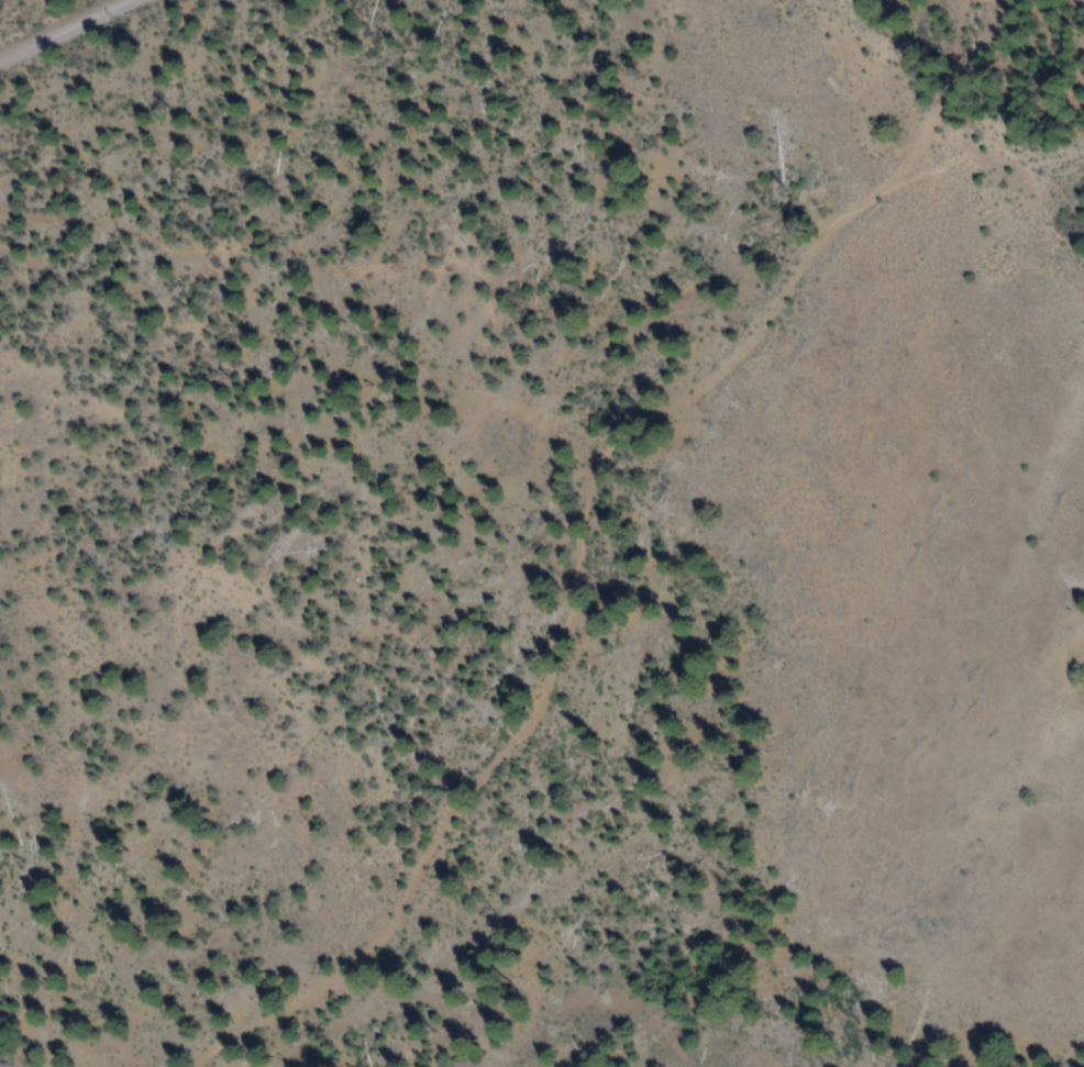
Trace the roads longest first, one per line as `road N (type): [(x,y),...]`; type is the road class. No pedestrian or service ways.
road 1 (track): [(203,1066),(322,989),(392,919),(428,826),(513,734),(552,668),(574,619),(578,529),(627,423),(701,388),(771,320),(796,277),(930,124),(1003,0)]
road 2 (track): [(0,811),(157,887),(188,919),(230,942),(276,945),(322,989)]
road 3 (residential): [(137,0),(0,57)]

